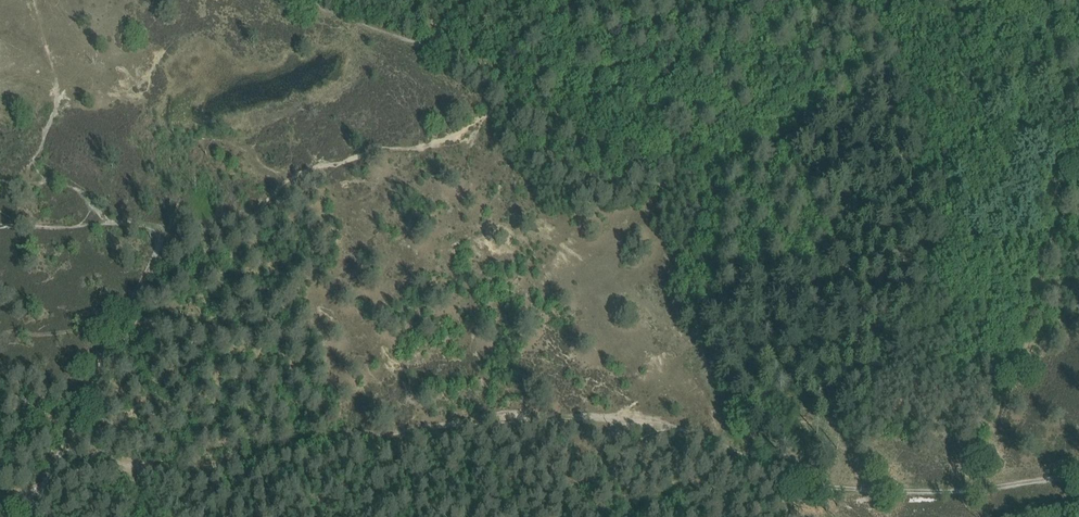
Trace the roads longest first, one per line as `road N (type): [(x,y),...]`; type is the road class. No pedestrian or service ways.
road 1 (track): [(128,473),(530,417),(622,418),(825,483),(973,483),(1078,467)]
road 2 (track): [(308,0),(658,128),(700,154),(727,217),(708,345),(744,439),(744,457),(711,481)]

